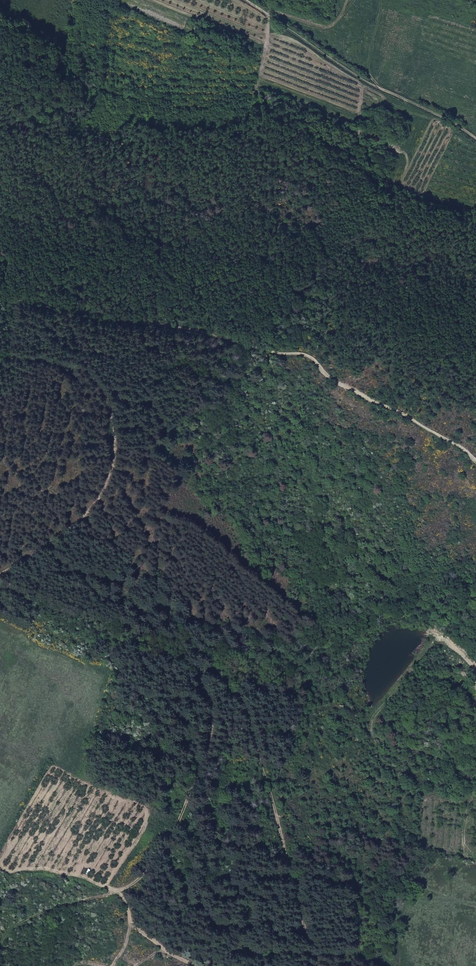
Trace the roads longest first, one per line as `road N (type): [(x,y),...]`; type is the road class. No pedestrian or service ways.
road 1 (track): [(0,945),(15,926),(116,892),(160,857),(210,735),(200,677),(207,673),(244,710),(315,965)]
road 2 (track): [(475,462),(331,380),(301,354),(44,305),(0,304)]
road 3 (track): [(245,0),(370,84),(475,138)]
road 4 (track): [(0,359),(61,362),(89,373),(108,403),(113,451),(88,509)]

